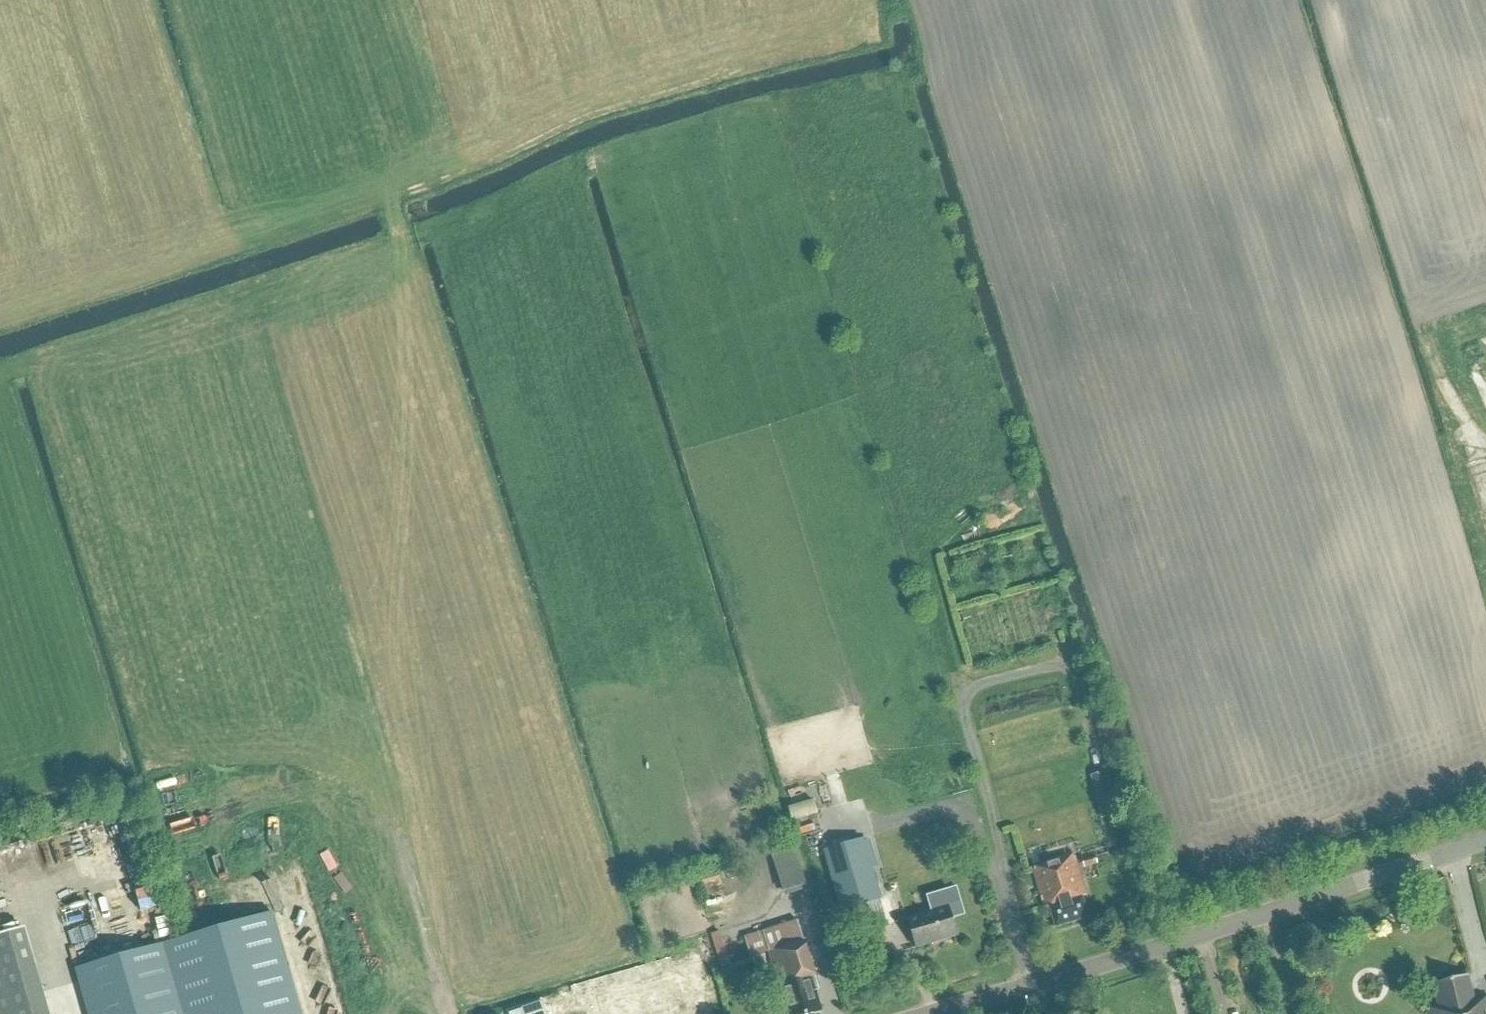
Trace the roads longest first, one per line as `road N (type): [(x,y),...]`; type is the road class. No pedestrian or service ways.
road 1 (tertiary): [(917,1013),(1485,837)]

